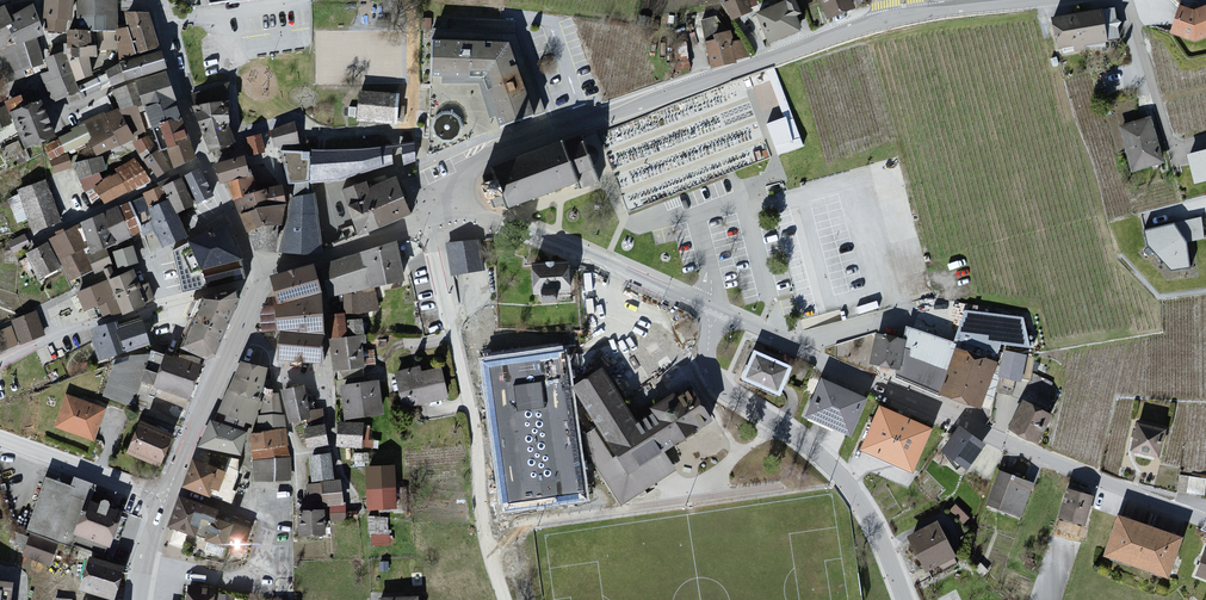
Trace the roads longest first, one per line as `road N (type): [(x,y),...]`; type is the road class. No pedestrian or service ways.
road 1 (tertiary): [(452,202),(486,160),(911,17)]
road 2 (residential): [(716,318),(1178,509)]
road 3 (residential): [(505,599),(480,507),(475,418),(427,222)]
road 4 (residential): [(716,318),(711,349),(718,386),(791,434),(865,504),(904,599)]
road 5 (residential): [(257,278),(194,141),(159,1)]
road 6 (residential): [(452,202),(716,318)]
road 7 (tertiary): [(166,497),(257,278)]
road 8 (tertiary): [(257,278),(427,222)]
road 9 (residential): [(166,497),(0,441)]
road 10 (tertiary): [(911,17),(1044,0)]

